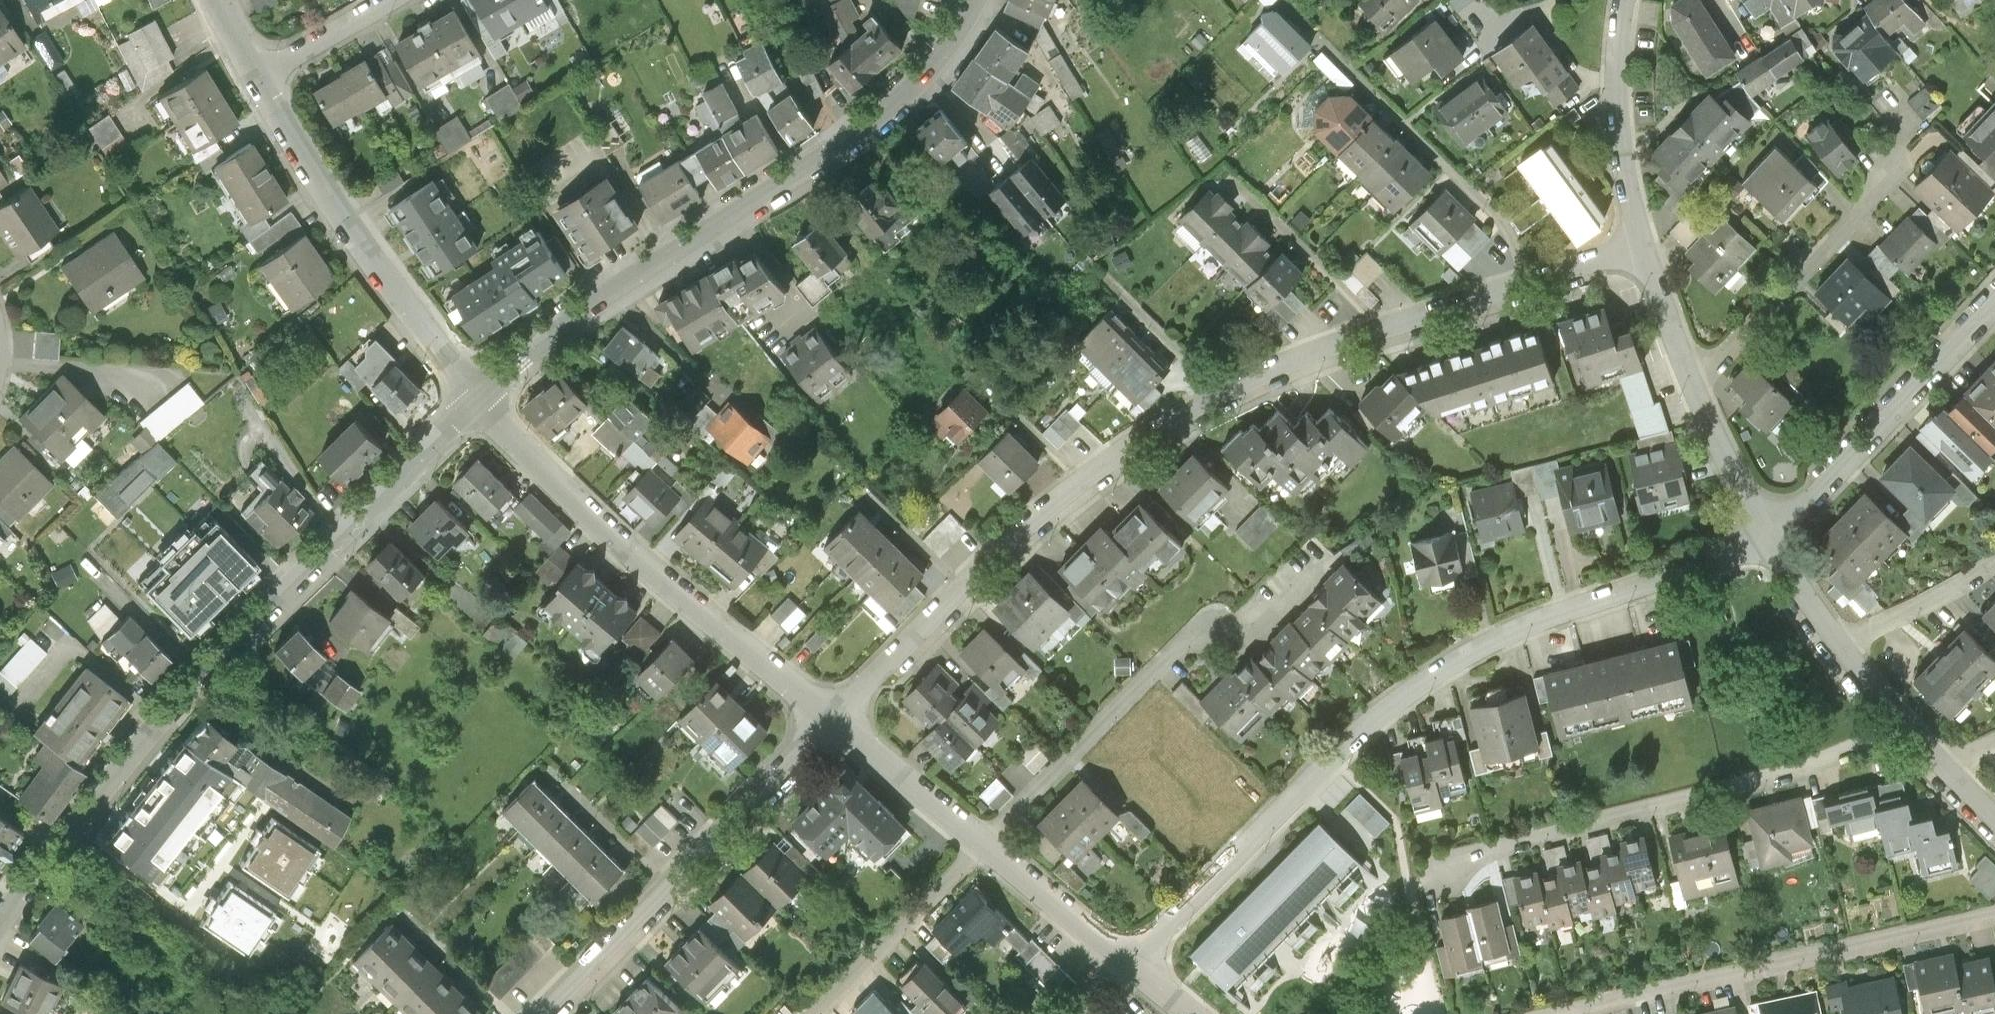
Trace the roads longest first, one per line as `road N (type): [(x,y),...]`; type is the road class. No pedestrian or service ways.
road 1 (residential): [(837,720),(1026,525),(1220,394),(1640,251)]
road 2 (residential): [(1774,531),(1723,562),(1542,617),(1413,689),(1124,959)]
road 3 (tertiary): [(0,922),(201,678),(334,535),(475,405)]
road 4 (tertiary): [(475,405),(605,297),(902,104),(988,0)]
road 5 (residential): [(1909,727),(1796,770),(1537,837),(1421,881)]
road 6 (residential): [(475,405),(609,531),(837,720)]
road 7 (residential): [(1994,917),(1557,1013)]
road 8 (residential): [(545,1013),(837,720)]
road 9 (residential): [(475,405),(254,75)]
road 10 (residential): [(837,720),(1124,959)]
road 11 (residential): [(1994,312),(1774,531)]
road 12 (residential): [(1696,381),(1875,191),(1890,164)]
road 13 (residential): [(1623,0),(1616,89),(1640,251)]
road 14 (residential): [(1696,381),(1727,457),(1774,531)]
road 15 (residential): [(1994,567),(1847,646)]
road 16 (residential): [(389,0),(254,75)]
road 17 (residential): [(1640,251),(1696,381)]
road 18 (residential): [(1774,531),(1847,646)]

